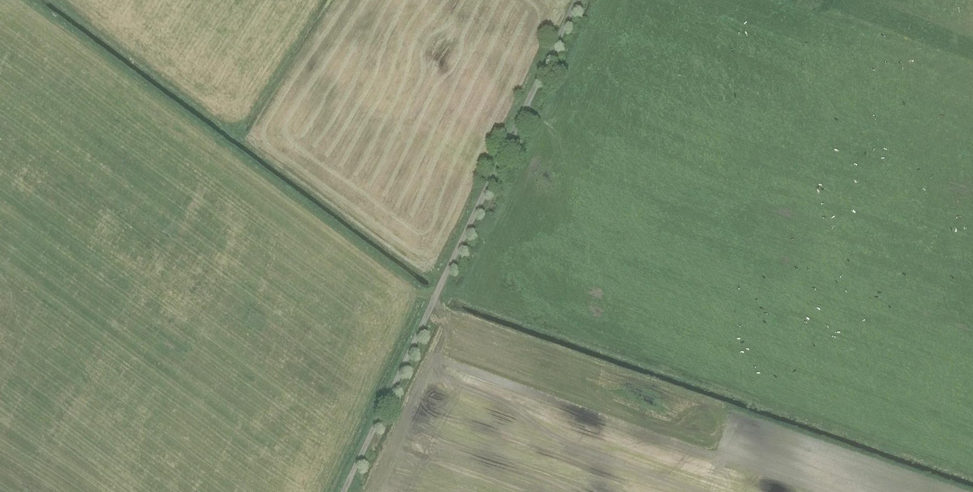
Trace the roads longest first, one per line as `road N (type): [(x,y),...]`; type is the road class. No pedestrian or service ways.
road 1 (unclassified): [(578,0),(344,491)]

